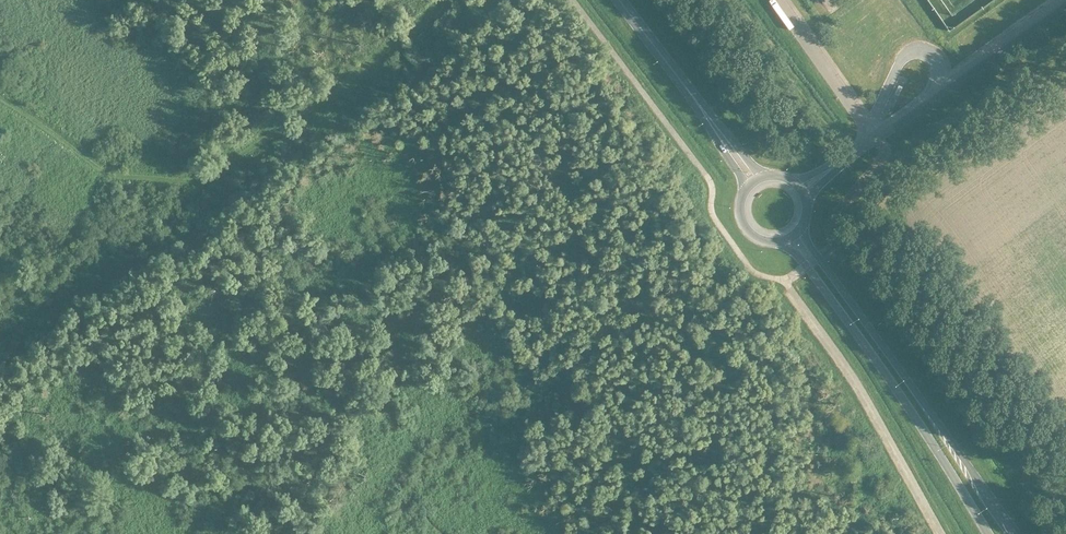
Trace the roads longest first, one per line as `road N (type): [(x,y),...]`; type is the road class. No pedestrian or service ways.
road 1 (secondary): [(1014,533),(802,230)]
road 2 (secondary): [(786,242),(943,458),(988,533)]
road 3 (unclassified): [(876,135),(1064,0)]
road 4 (secondary): [(619,0),(726,142)]

